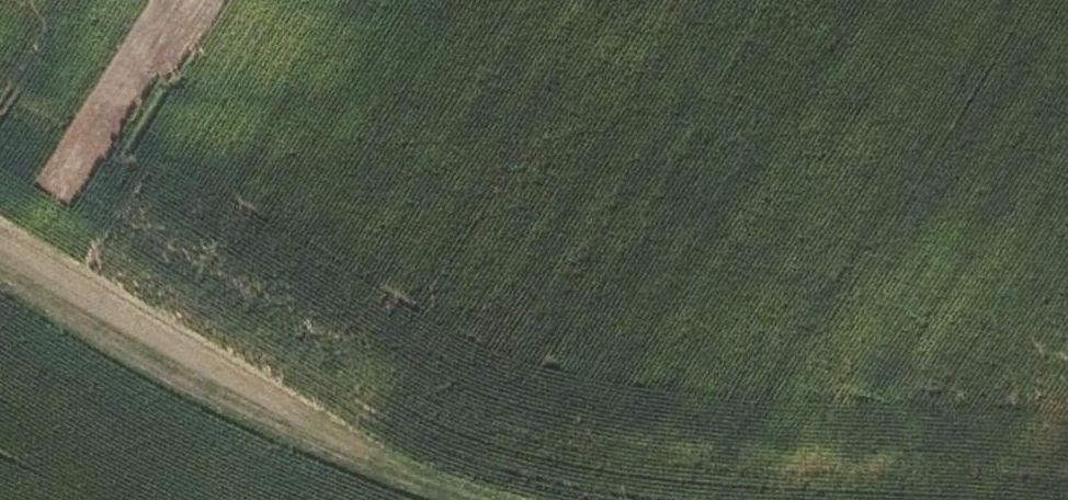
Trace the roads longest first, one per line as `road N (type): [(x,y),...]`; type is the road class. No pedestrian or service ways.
road 1 (track): [(498,499),(454,490),(218,397),(0,265)]

